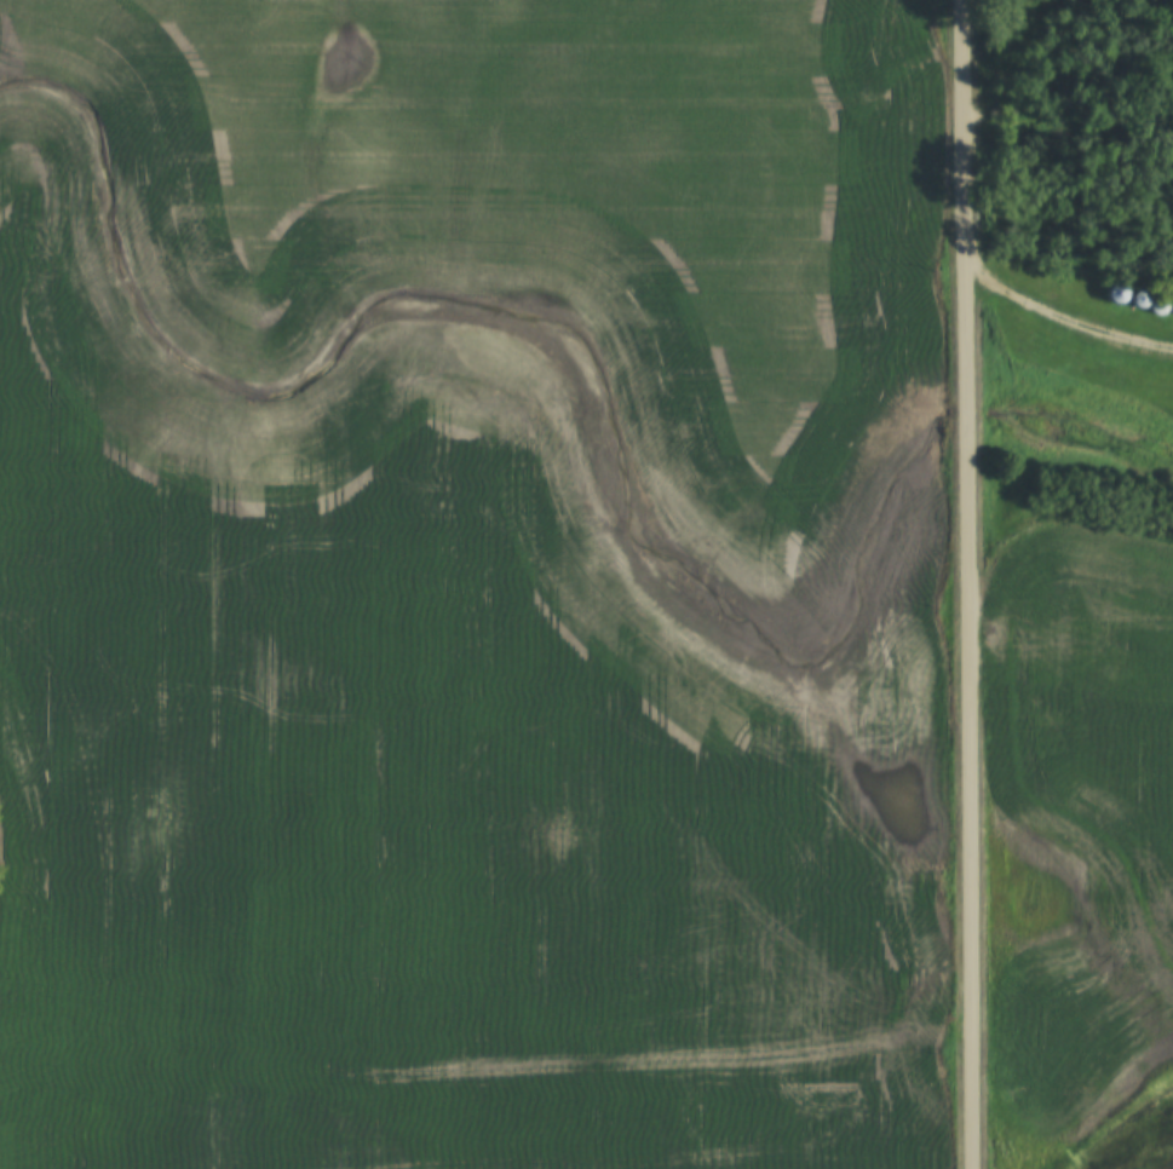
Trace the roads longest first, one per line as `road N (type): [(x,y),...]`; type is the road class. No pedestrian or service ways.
road 1 (residential): [(974,1168),(966,0)]

